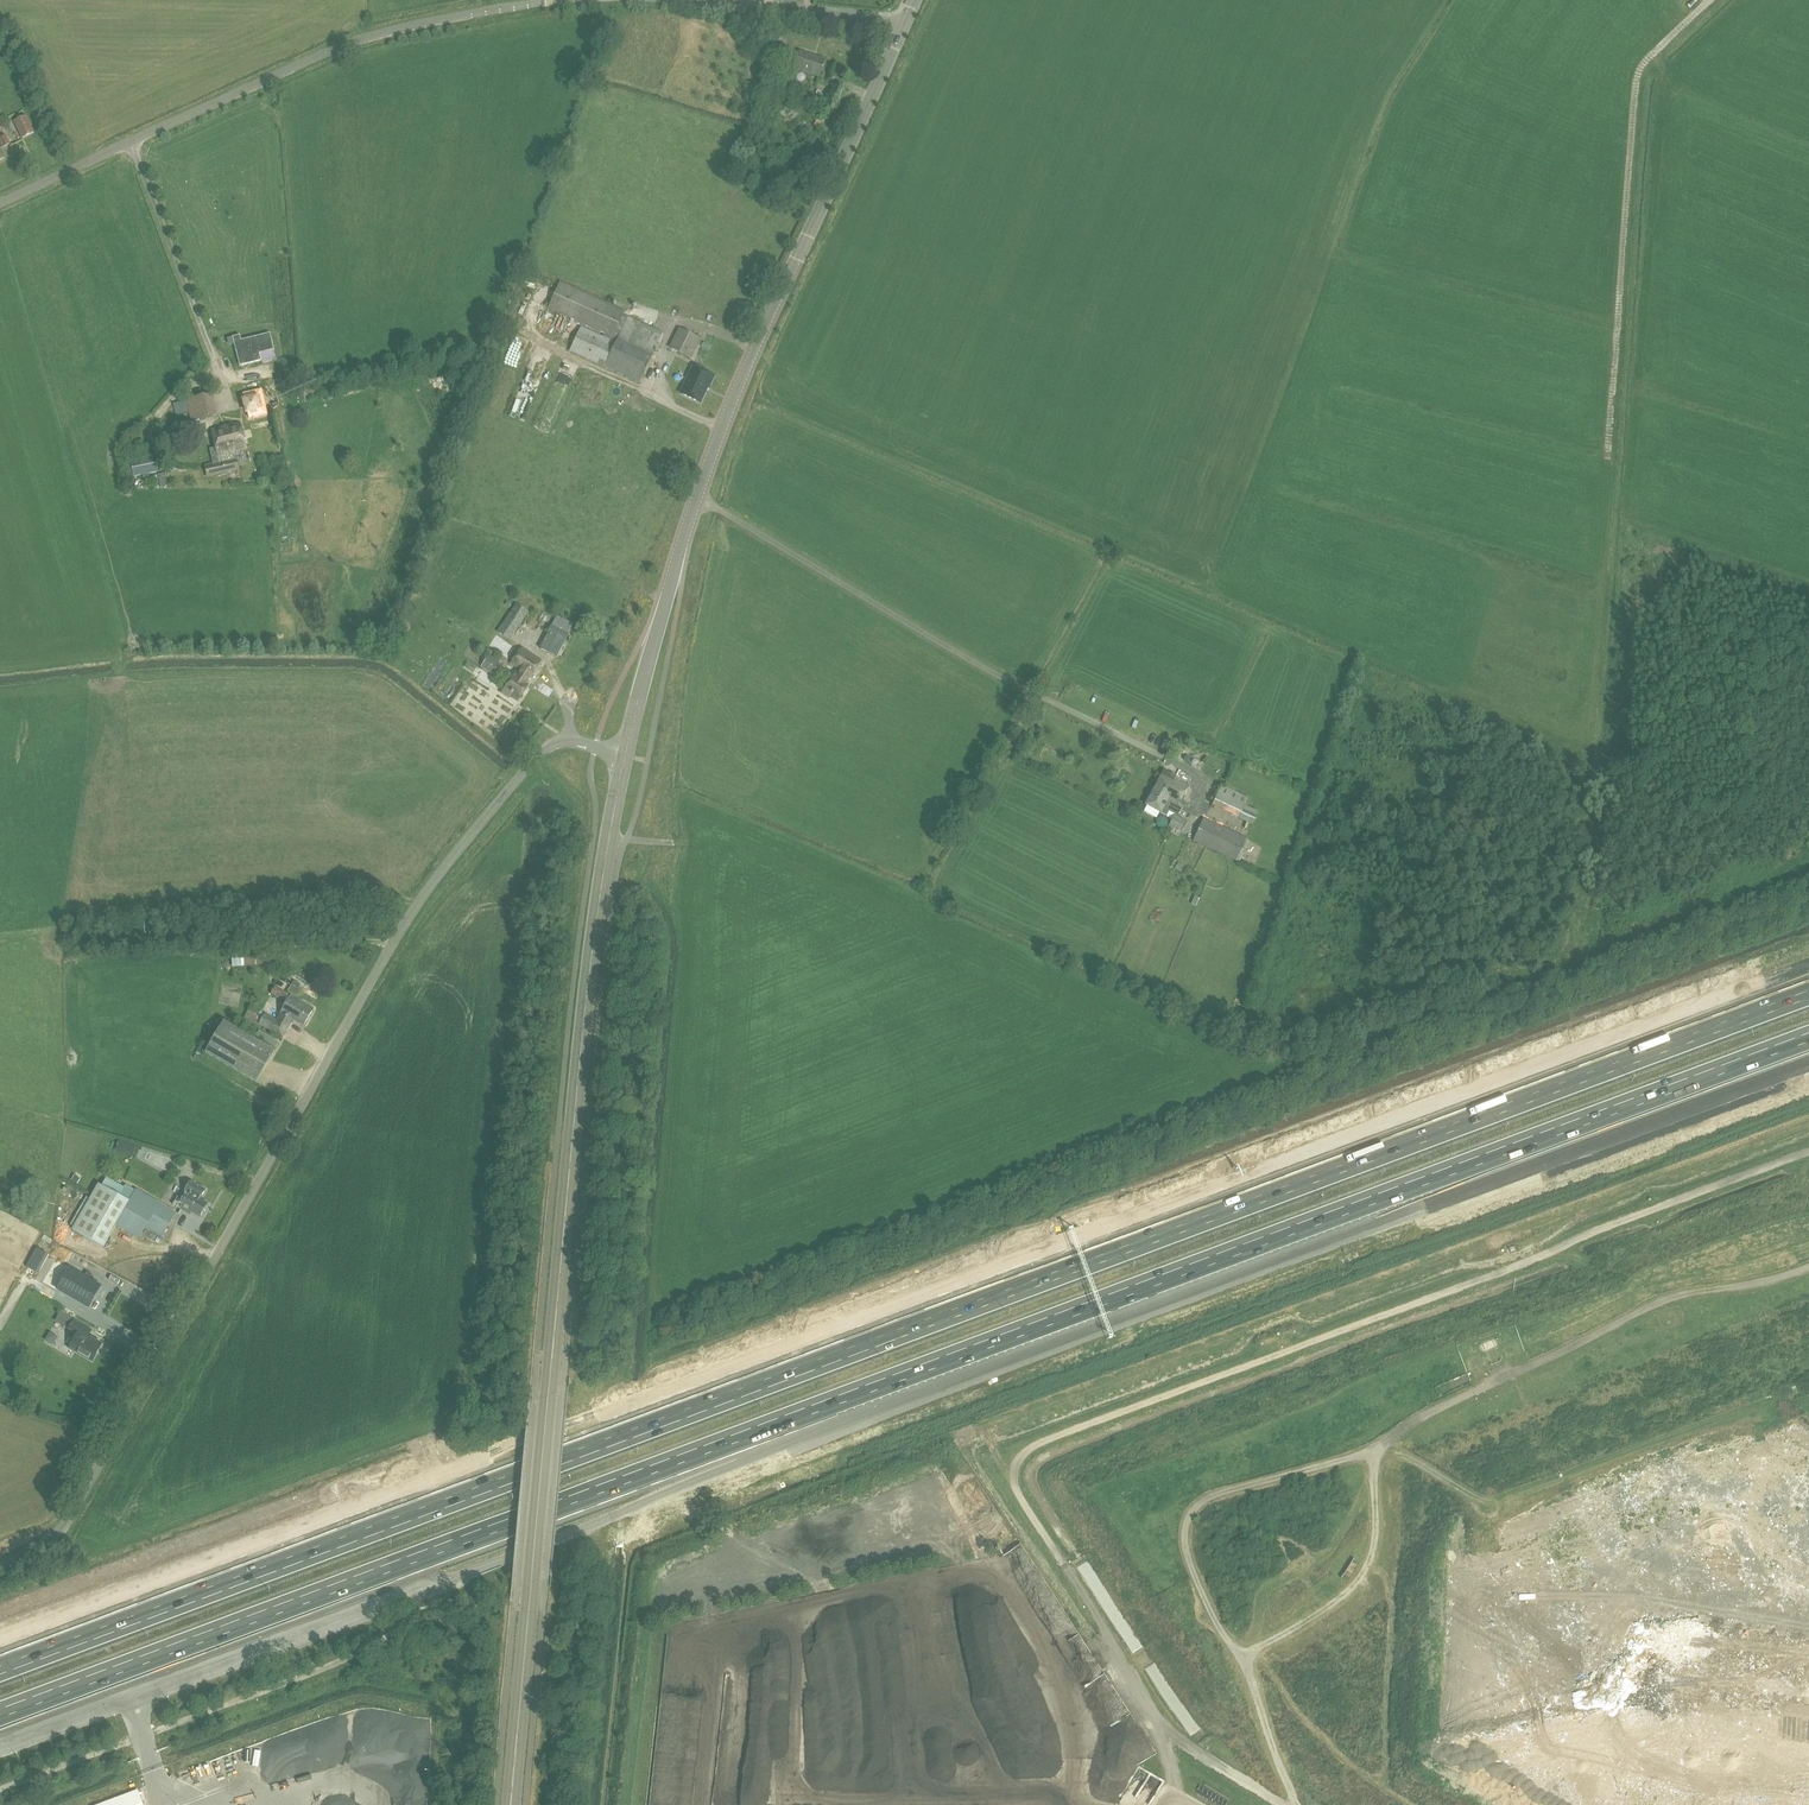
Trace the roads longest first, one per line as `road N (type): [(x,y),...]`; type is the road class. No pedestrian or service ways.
road 1 (motorway): [(0,1730),(1808,1045)]
road 2 (motorway): [(1808,987),(0,1666)]
road 3 (unclassified): [(62,1528),(434,883),(546,749),(567,741),(612,748),(627,740),(690,518),(741,382),(904,24)]
road 4 (track): [(1808,1152),(1024,1453),(1015,1470),(1018,1494),(1163,1727)]
road 5 (track): [(1808,1267),(1659,1302),(1412,1420),(1374,1450),(1219,1493),(1193,1508),(1184,1531),(1195,1583),(1240,1653),(1281,1636),(1364,1574),(1377,1529)]
road 6 (unclassified): [(0,1789),(333,1665),(424,1616),(677,1515),(703,1520)]
road 7 (unclassified): [(0,203),(345,45),(541,3)]
road 8 (track): [(1710,0),(1639,72),(1609,456)]
road 9 (track): [(535,759),(620,835),(680,842)]
road 10 (track): [(1240,1653),(1293,1804)]
road 11 (residential): [(753,8),(904,24)]
road 12 (track): [(1163,1727),(1285,1804)]

